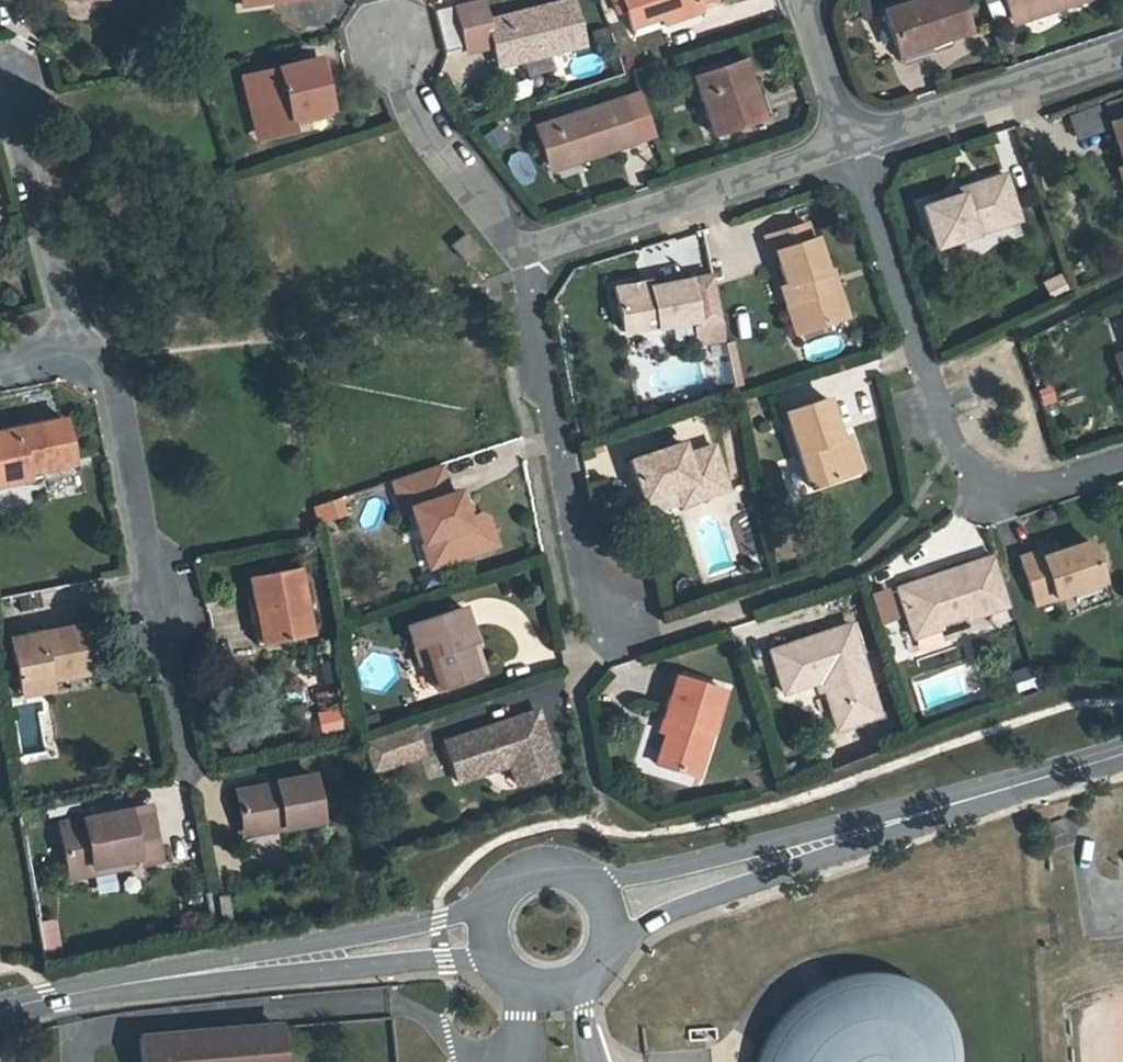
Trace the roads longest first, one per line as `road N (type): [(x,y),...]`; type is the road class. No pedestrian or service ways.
road 1 (residential): [(1122,461),(1028,492),(980,482),(955,453),(849,143)]
road 2 (residential): [(488,906),(129,973),(29,1004)]
road 3 (residential): [(29,1004),(443,960),(495,966)]
road 4 (residential): [(609,948),(727,890),(1031,785)]
road 5 (residential): [(1031,785),(589,880)]
road 6 (residential): [(78,350),(120,399),(184,764)]
road 7 (residential): [(525,248),(589,571),(621,627)]
road 8 (residential): [(849,143),(525,248)]
road 9 (residential): [(1122,53),(849,143)]
road 10 (residential): [(78,350),(6,91)]
road 11 (residential): [(525,248),(419,120),(409,75)]
road 12 (residential): [(849,143),(804,0)]
road 13 (residential): [(495,966),(523,988),(554,993),(583,983),(609,948)]
road 14 (residential): [(589,880),(552,865),(532,867),(498,888),(488,906)]

